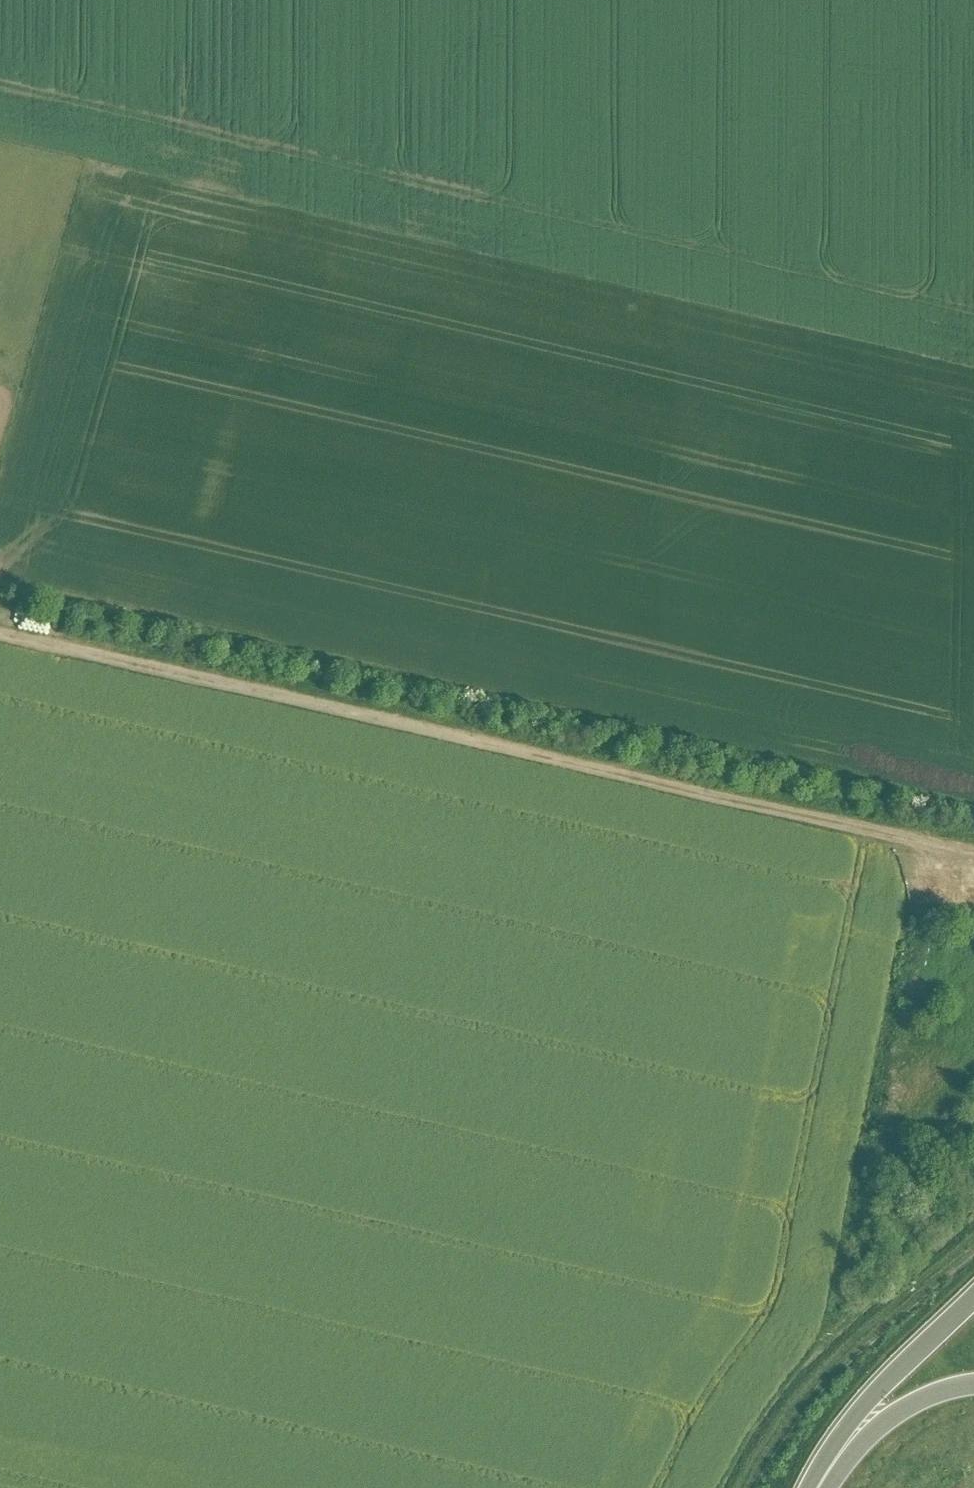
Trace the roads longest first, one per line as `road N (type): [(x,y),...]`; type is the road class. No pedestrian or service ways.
road 1 (unclassified): [(0,635),(973,857)]
road 2 (motorway): [(973,1302),(875,1400),(815,1487)]
road 3 (motorway): [(834,1487),(912,1411),(973,1390)]

